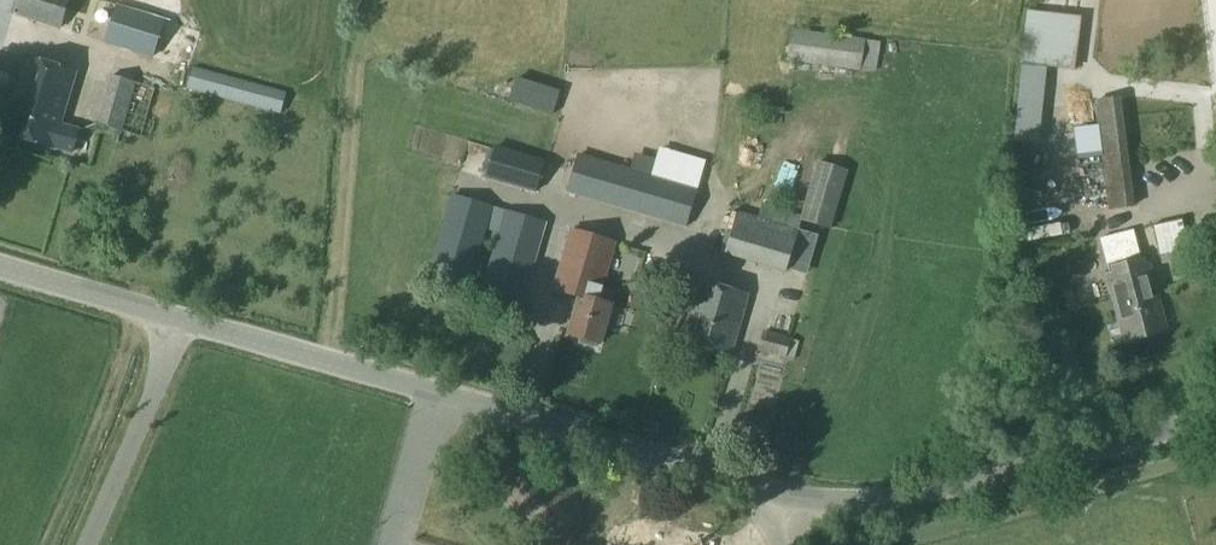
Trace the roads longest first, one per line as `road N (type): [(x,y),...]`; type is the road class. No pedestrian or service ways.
road 1 (unclassified): [(0,268),(790,500)]
road 2 (unclassified): [(790,500),(886,505),(1215,419)]

